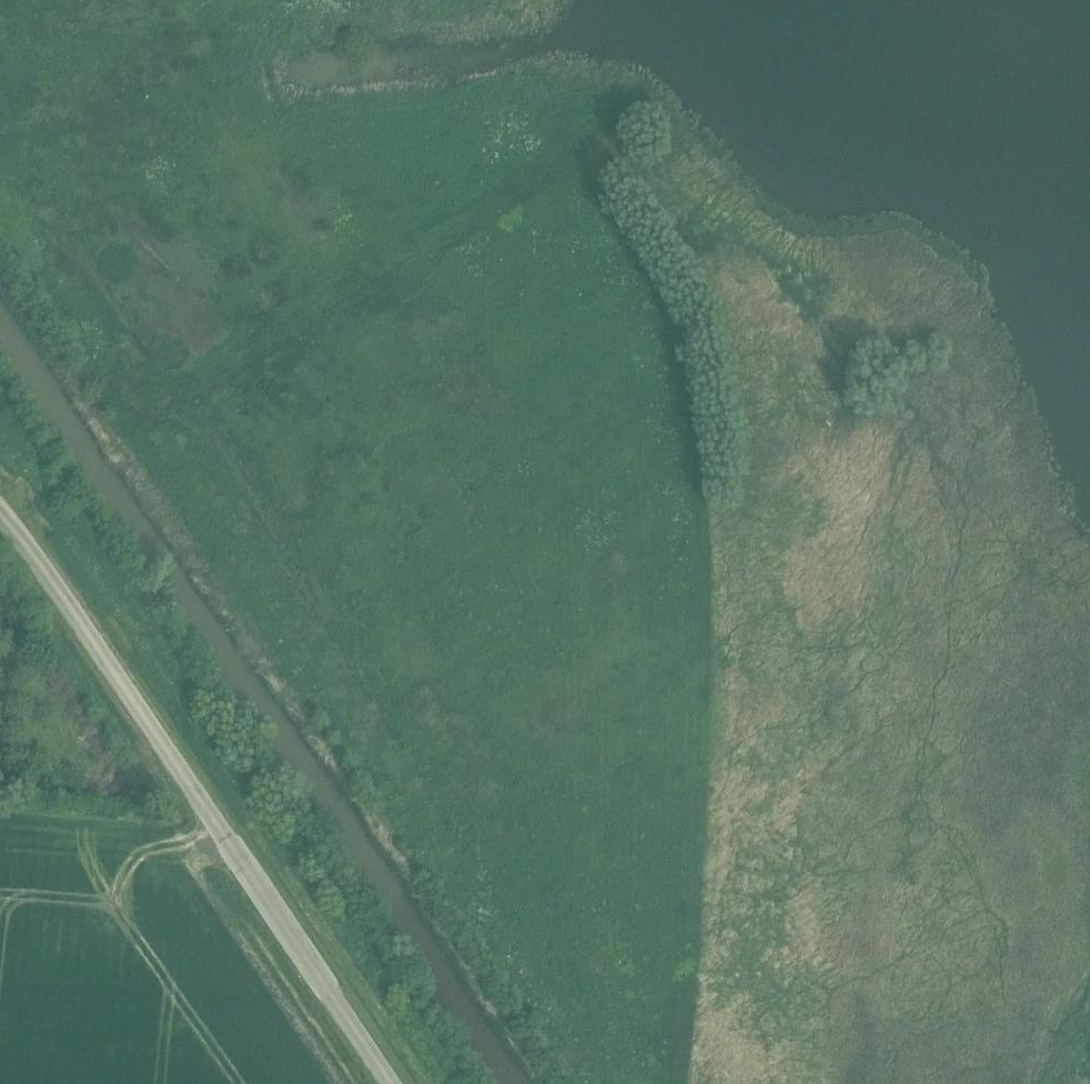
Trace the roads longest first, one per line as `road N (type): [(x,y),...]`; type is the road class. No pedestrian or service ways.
road 1 (tertiary): [(390,1083),(0,513)]

